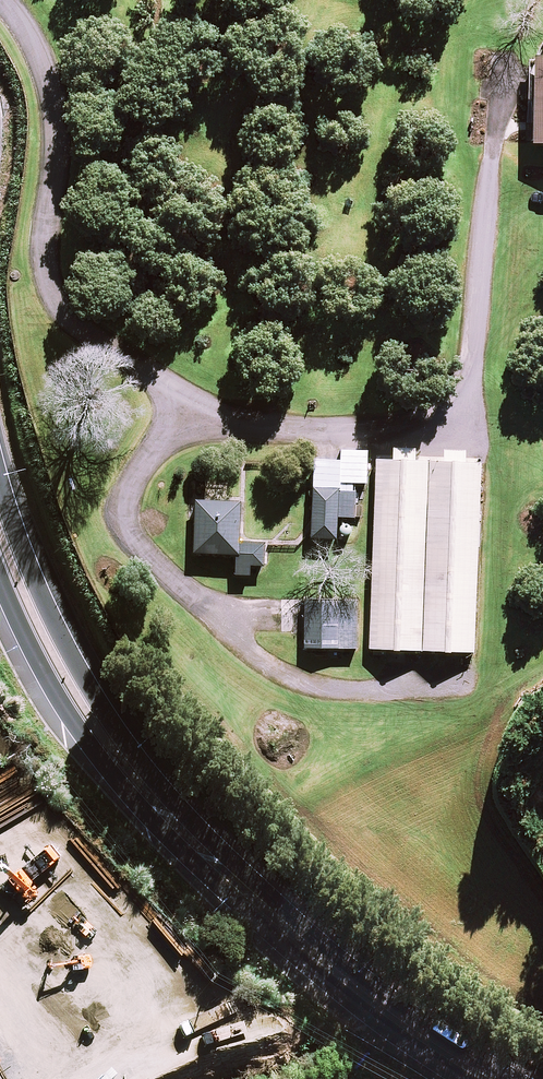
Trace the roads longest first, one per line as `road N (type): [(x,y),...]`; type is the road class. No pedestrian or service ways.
road 1 (secondary): [(0,485),(83,679),(209,859)]
road 2 (secondary): [(209,859),(139,807),(81,734),(30,651),(0,579)]
road 3 (secondary): [(483,1078),(321,959),(209,859)]

